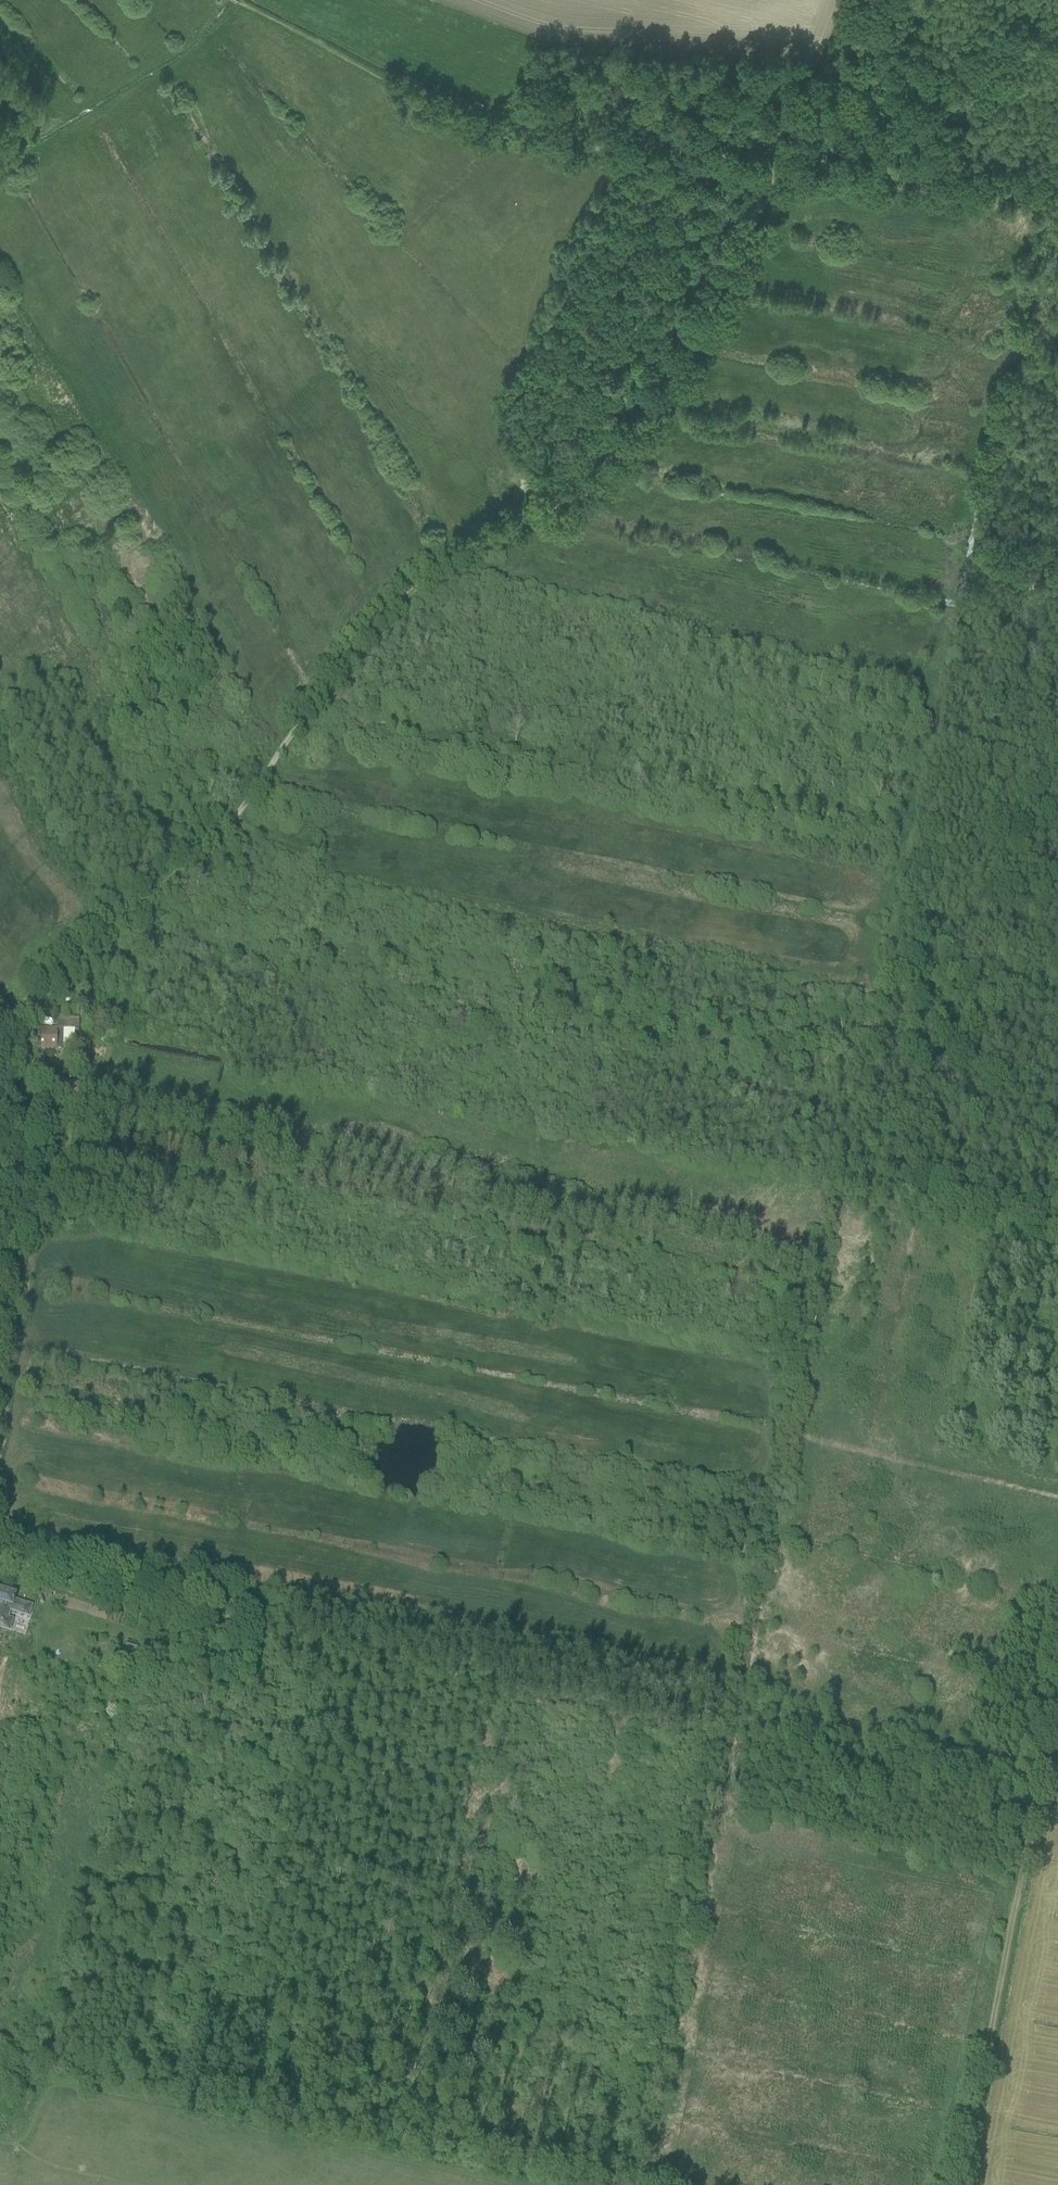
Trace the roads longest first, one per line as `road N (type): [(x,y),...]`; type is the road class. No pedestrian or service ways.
road 1 (track): [(780,165),(706,314),(619,457),(394,601),(216,815),(0,1038)]
road 2 (track): [(1057,1796),(1033,1808),(960,2184)]
road 3 (track): [(780,165),(1044,200)]
road 4 (track): [(0,1550),(226,1608)]

